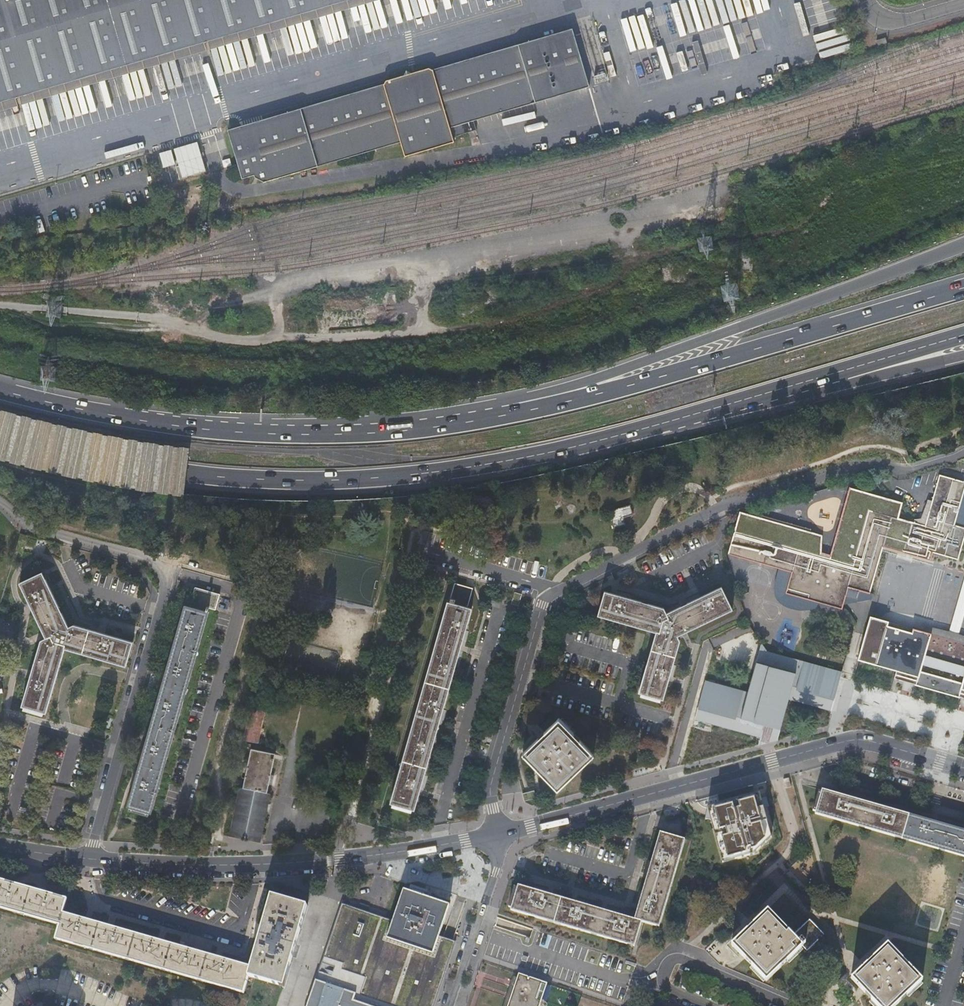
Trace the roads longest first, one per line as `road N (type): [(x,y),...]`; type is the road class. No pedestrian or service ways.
road 1 (motorway): [(0,442),(187,475),(374,478),(550,452),(853,370)]
road 2 (residential): [(496,835),(491,785),(548,599),(737,500),(864,465),(910,471),(963,454)]
road 3 (motorway): [(522,410),(351,433),(271,433),(175,426),(0,390)]
road 4 (residential): [(496,835),(219,867),(0,845)]
road 5 (residential): [(963,768),(850,741),(496,835)]
road 6 (motorway): [(963,244),(552,392),(522,410)]
road 7 (motorway): [(963,289),(522,410)]
road 8 (residential): [(795,1005),(671,961),(665,986),(708,1005)]
road 9 (residential): [(451,1005),(495,872),(496,835)]

